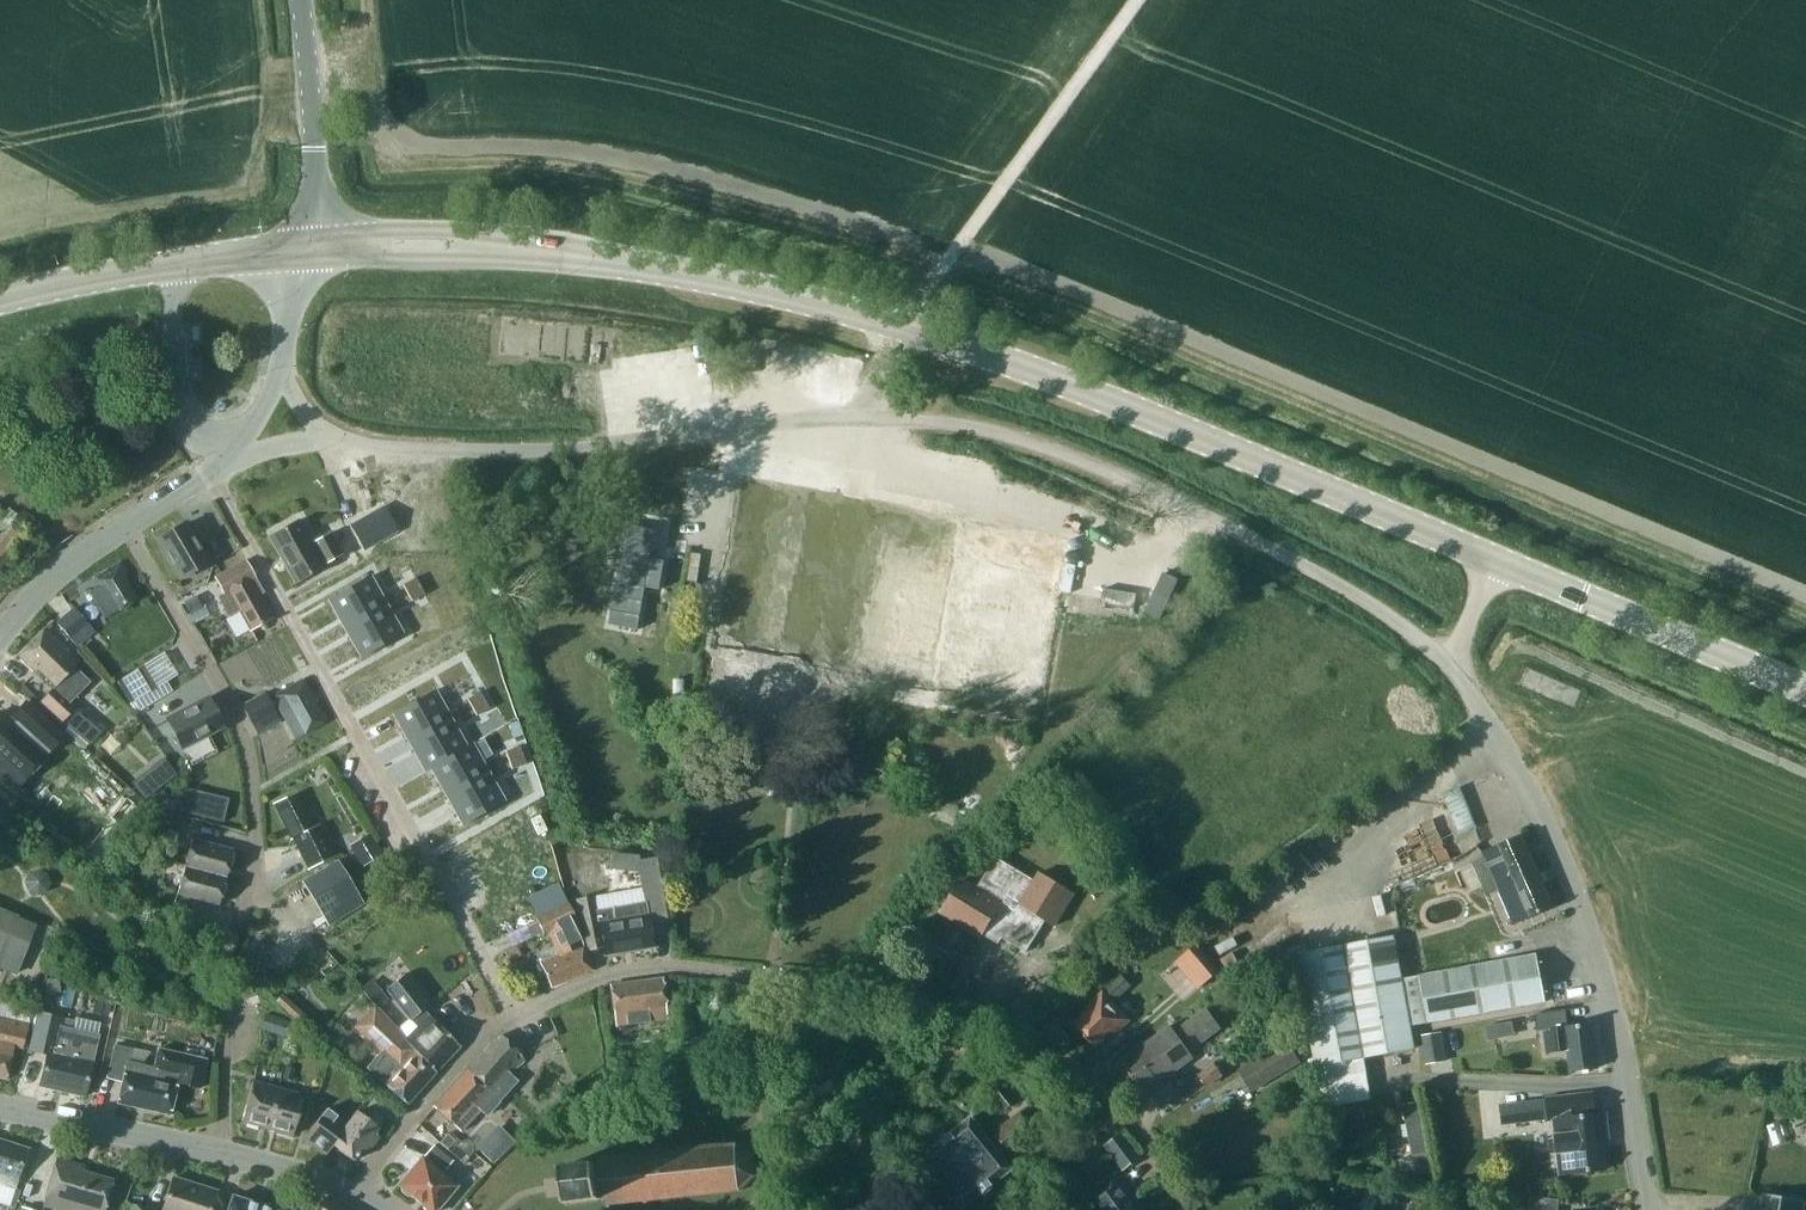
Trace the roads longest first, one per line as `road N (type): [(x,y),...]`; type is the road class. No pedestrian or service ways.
road 1 (residential): [(513,1018),(593,980),(665,967),(931,999),(981,1013),(1068,1061),(1170,1170),(1183,1209)]
road 2 (residential): [(222,1157),(228,992),(255,857),(250,763),(235,719),(125,524)]
road 3 (tertiary): [(1503,567),(1086,384),(897,329)]
road 4 (residential): [(1448,664),(1377,607),(1023,437),(947,422),(858,418)]
road 5 (residential): [(209,477),(513,1018)]
road 6 (tertiary): [(897,329),(565,253),(415,242),(308,252)]
road 7 (residential): [(1647,1209),(1598,961),(1553,838),(1448,664)]
road 8 (residential): [(858,418),(506,454),(328,440)]
road 9 (unclassified): [(897,329),(1139,0)]
road 10 (tertiary): [(1805,693),(1503,567)]
road 11 (tertiary): [(0,300),(308,252)]
road 12 (tertiary): [(308,252),(313,150),(299,0)]
road 13 (residential): [(353,1193),(427,1095),(513,1018)]
road 14 (unclassified): [(0,1107),(222,1157)]
road 15 (residential): [(0,631),(72,558),(125,524)]
road 16 (unclassified): [(222,1157),(353,1193)]
road 17 (residential): [(280,375),(308,252)]

